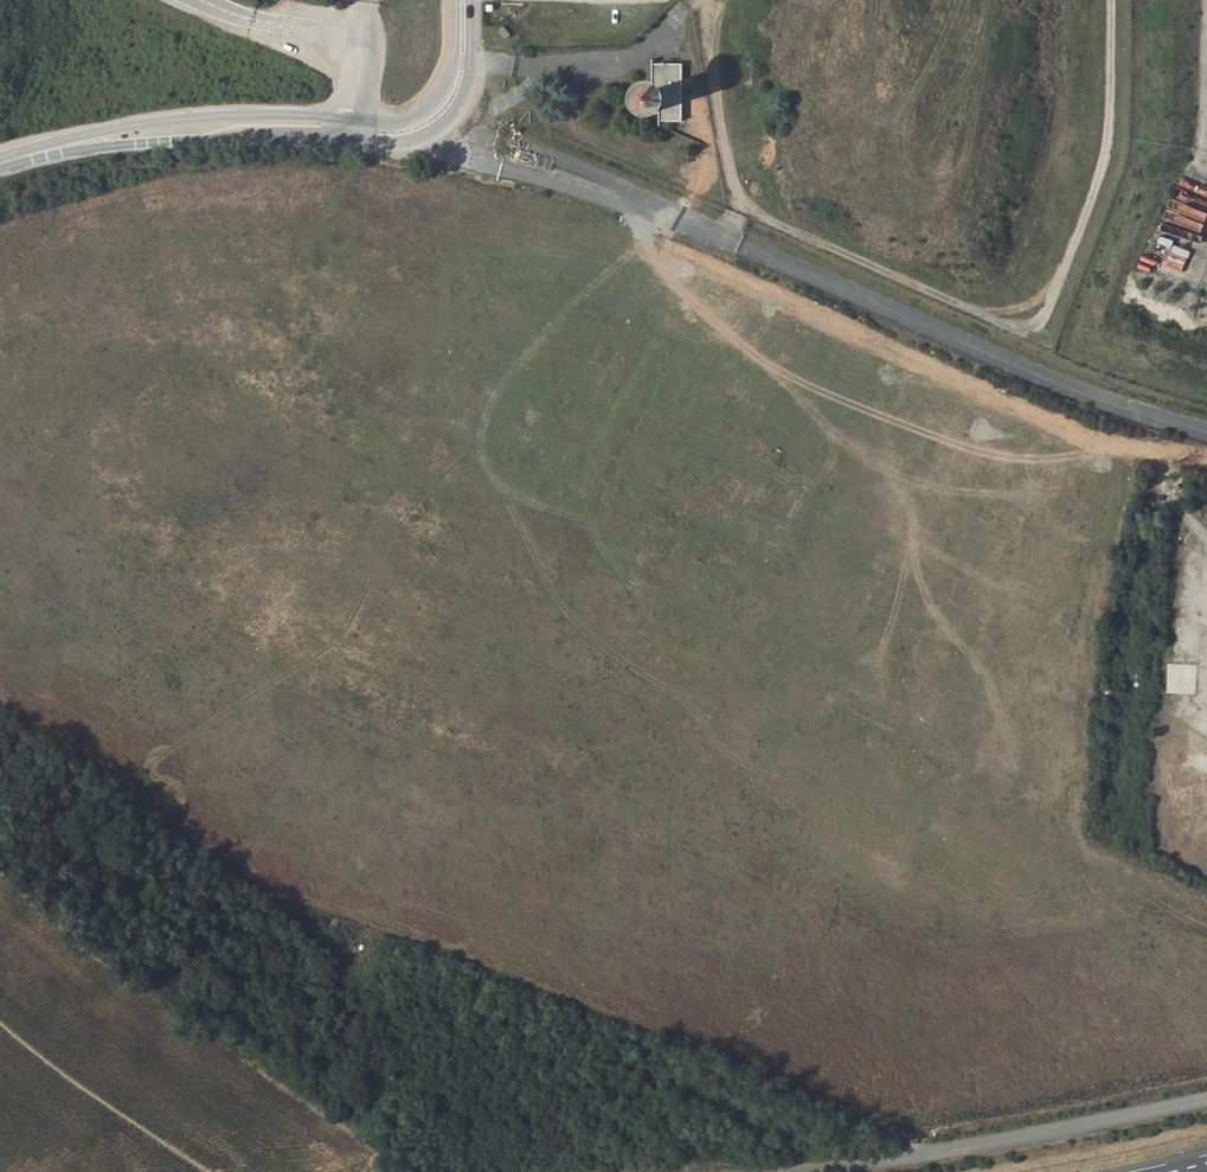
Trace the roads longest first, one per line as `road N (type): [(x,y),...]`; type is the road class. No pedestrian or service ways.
road 1 (unclassified): [(777,1171),(908,1156),(1206,1098)]
road 2 (residential): [(196,0),(249,22),(364,40),(355,120)]
road 3 (unclassified): [(355,120),(240,115),(120,136)]
road 4 (unclassified): [(120,136),(352,142)]
road 5 (unclassified): [(352,142),(419,136),(455,107),(468,67),(470,0)]
road 6 (unclassified): [(454,0),(453,63),(440,96),(423,113),(394,123),(355,120)]
road 7 (unclassified): [(120,136),(0,164)]

